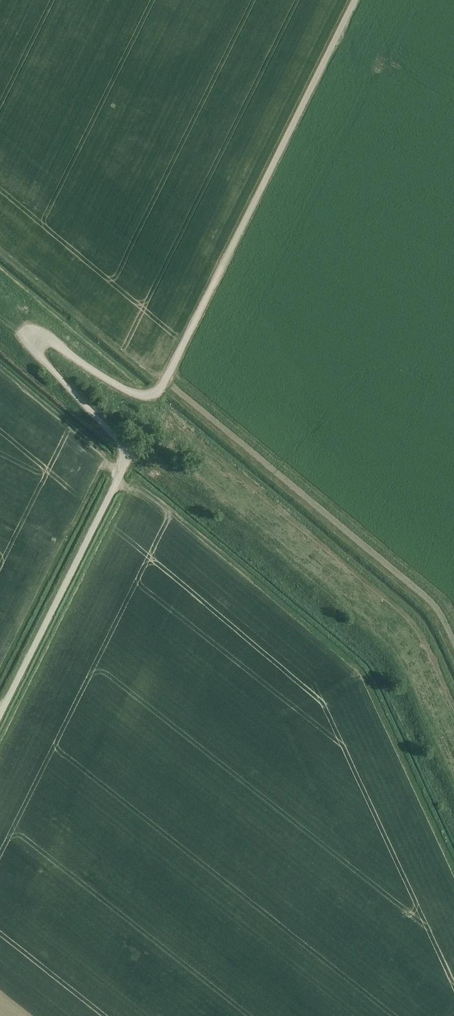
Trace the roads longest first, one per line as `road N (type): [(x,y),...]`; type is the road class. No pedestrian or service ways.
road 1 (unclassified): [(0,713),(126,464),(121,442),(29,336),(39,333),(128,390),(156,393),(355,0)]
road 2 (track): [(156,393),(399,660),(453,780)]

